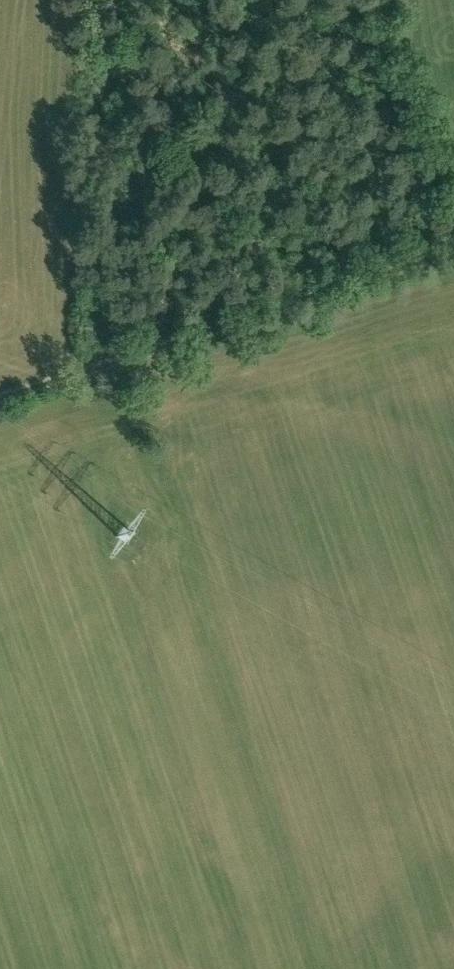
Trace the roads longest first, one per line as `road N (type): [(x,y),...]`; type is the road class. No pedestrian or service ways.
road 1 (track): [(453,251),(0,400)]

